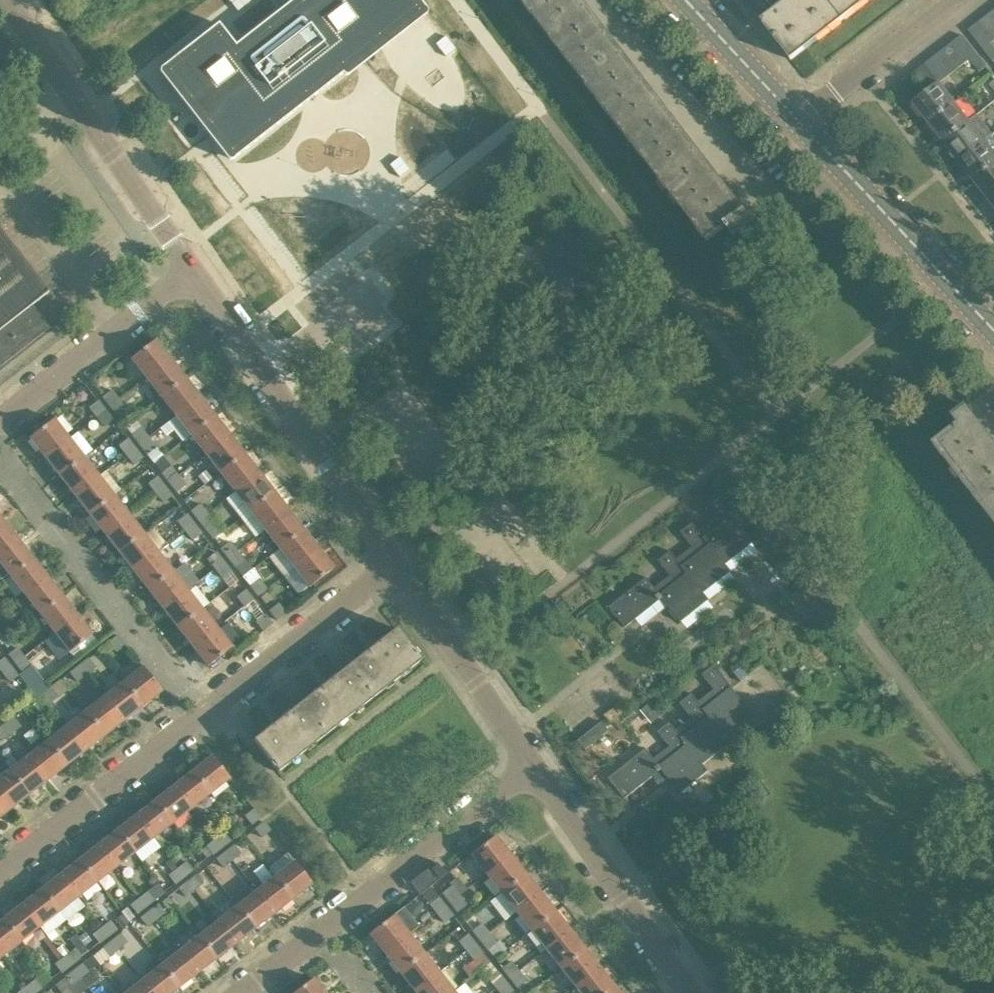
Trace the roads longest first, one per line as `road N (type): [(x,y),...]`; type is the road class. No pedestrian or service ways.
road 1 (residential): [(0,872),(395,561)]
road 2 (residential): [(233,992),(529,758)]
road 3 (residential): [(395,561),(196,269)]
road 4 (residential): [(196,269),(11,0)]
road 5 (tertiary): [(993,330),(795,118)]
road 6 (residential): [(690,992),(529,758)]
road 7 (residential): [(0,421),(196,269)]
road 8 (residential): [(529,758),(395,561)]
road 9 (residential): [(795,118),(950,0)]
road 10 (tertiary): [(795,118),(686,0)]

